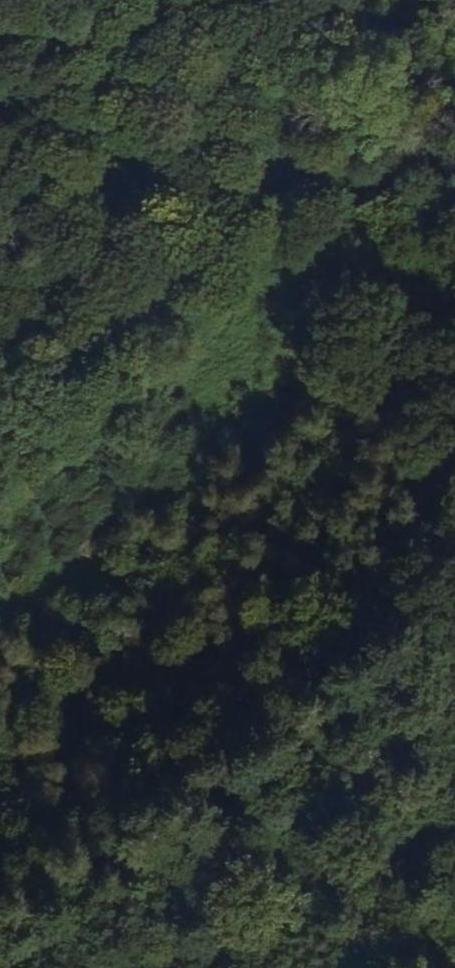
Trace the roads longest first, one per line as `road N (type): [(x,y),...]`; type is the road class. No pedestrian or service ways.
road 1 (track): [(454,594),(377,624),(0,880)]

